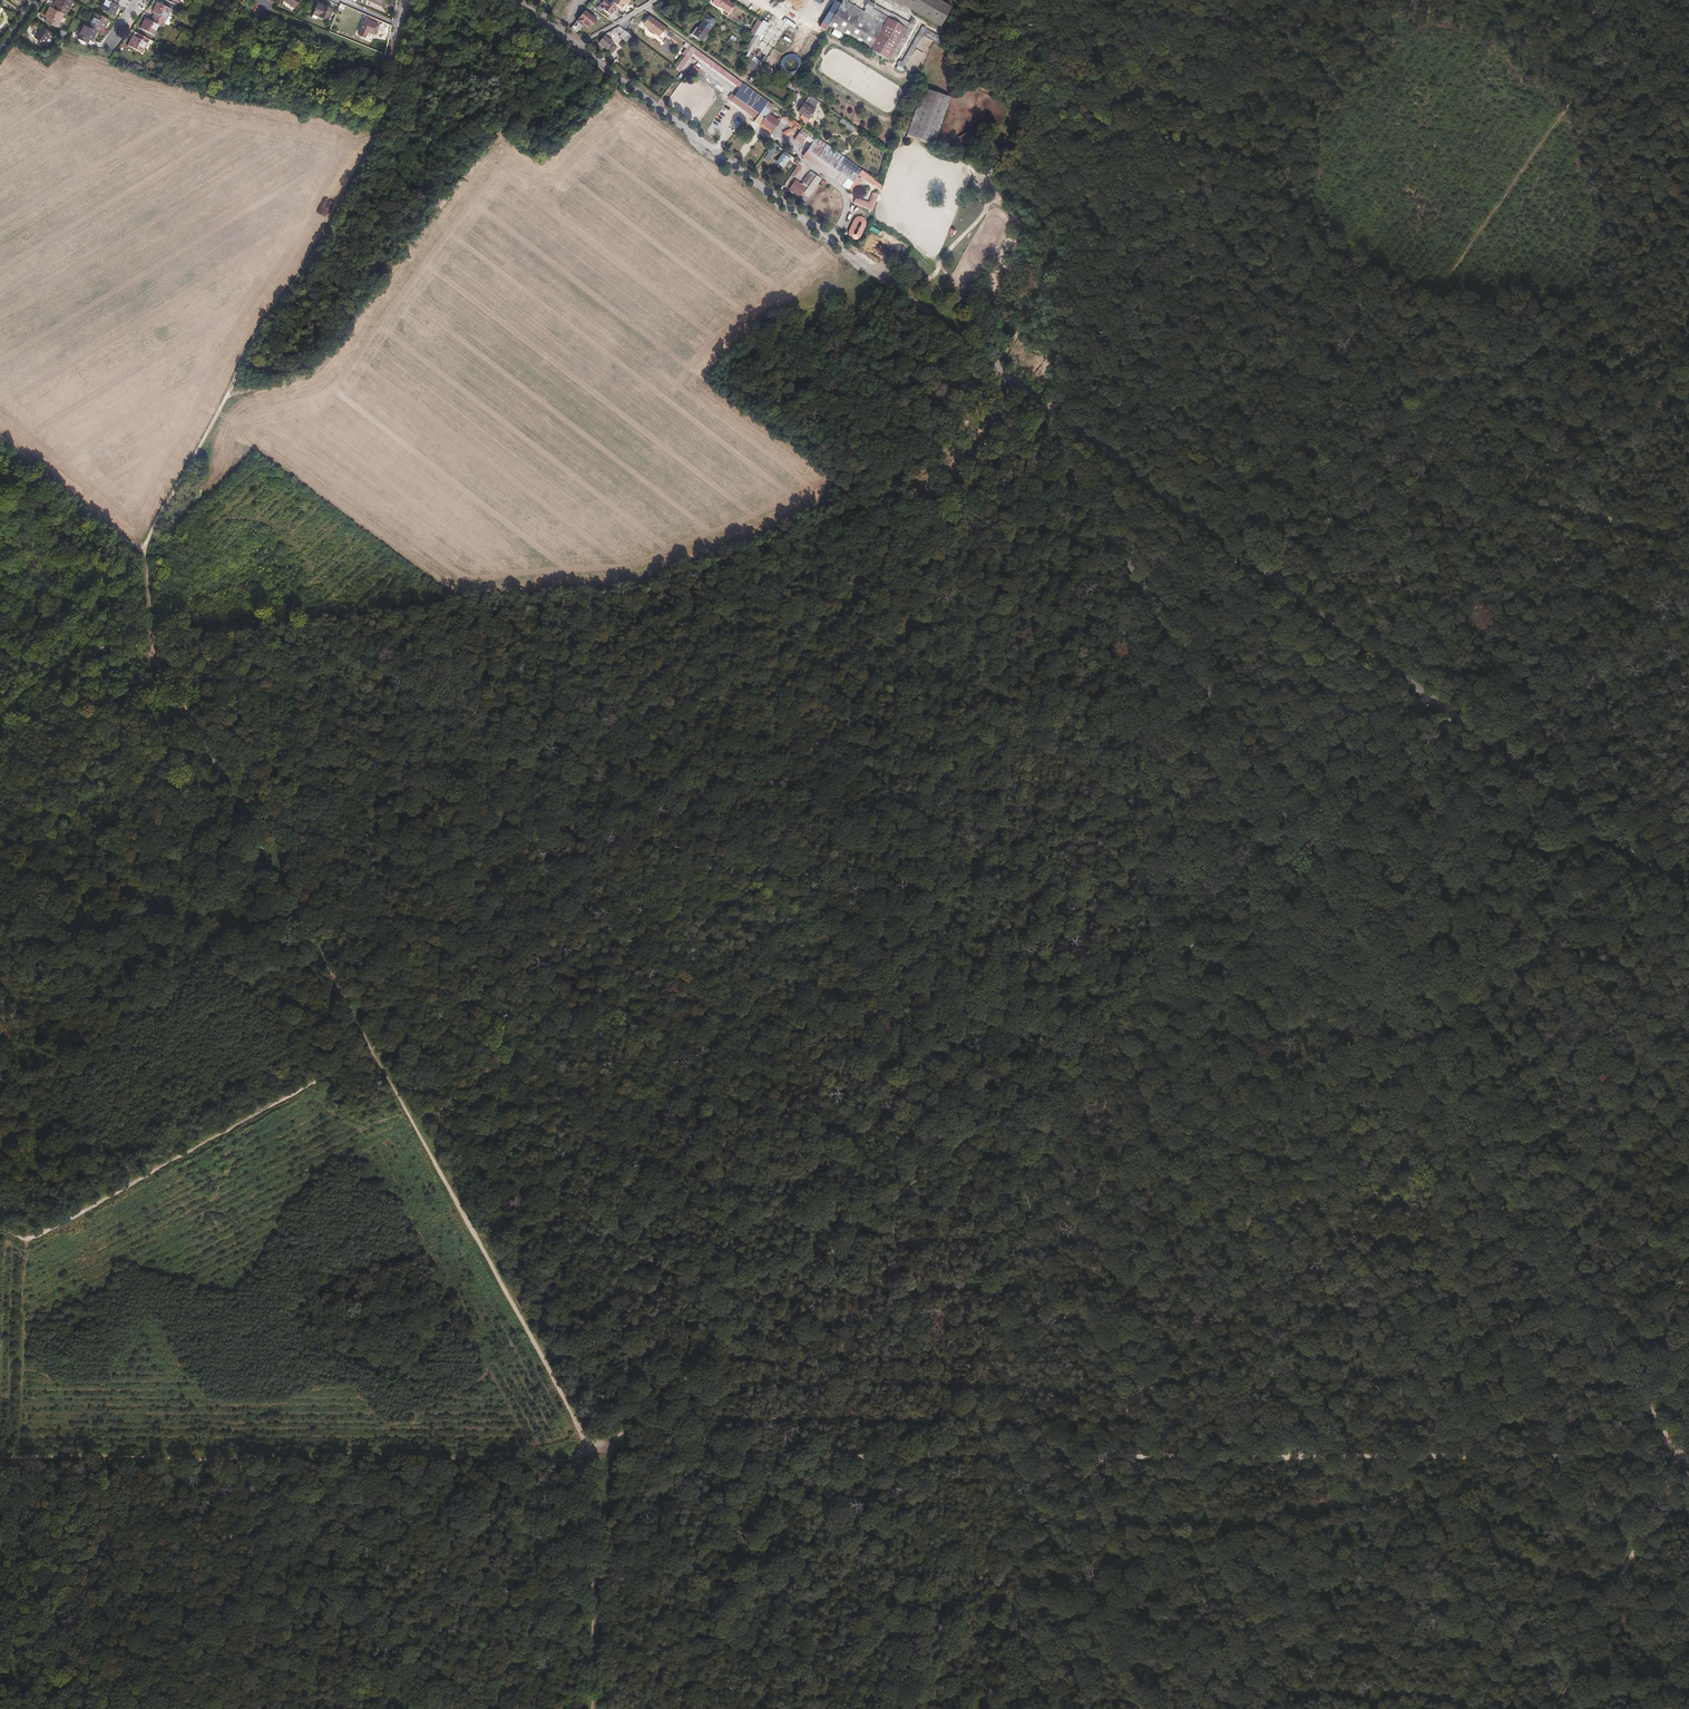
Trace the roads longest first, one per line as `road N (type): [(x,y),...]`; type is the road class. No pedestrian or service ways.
road 1 (track): [(1324,455),(1249,562),(23,1240)]
road 2 (track): [(592,1454),(1688,1458)]
road 3 (track): [(146,545),(153,649),(592,1454)]
road 4 (track): [(592,1454),(1304,851)]
road 5 (unclassified): [(1049,413),(1051,438),(1304,851),(1457,721)]
road 6 (track): [(1364,949),(1688,1476)]
road 7 (unclassified): [(1049,413),(577,45)]
road 8 (track): [(1688,897),(1457,721),(1688,559)]
road 9 (track): [(146,545),(255,339),(377,138),(397,39)]
road 10 (track): [(1642,0),(1324,455)]
road 11 (unclassified): [(1457,721),(1049,413)]
road 12 (track): [(228,395),(320,367),(573,42)]
road 13 (track): [(1324,455),(1688,540)]
road 14 (track): [(842,1708),(1108,1456)]
road 15 (track): [(1555,1708),(1688,1436)]
road 16 (track): [(1045,410),(1075,401),(1324,455)]
road 17 (track): [(592,1454),(589,1708)]
road 18 (track): [(0,432),(138,548),(146,545)]
road 19 (track): [(0,716),(75,656),(107,645),(153,649)]

